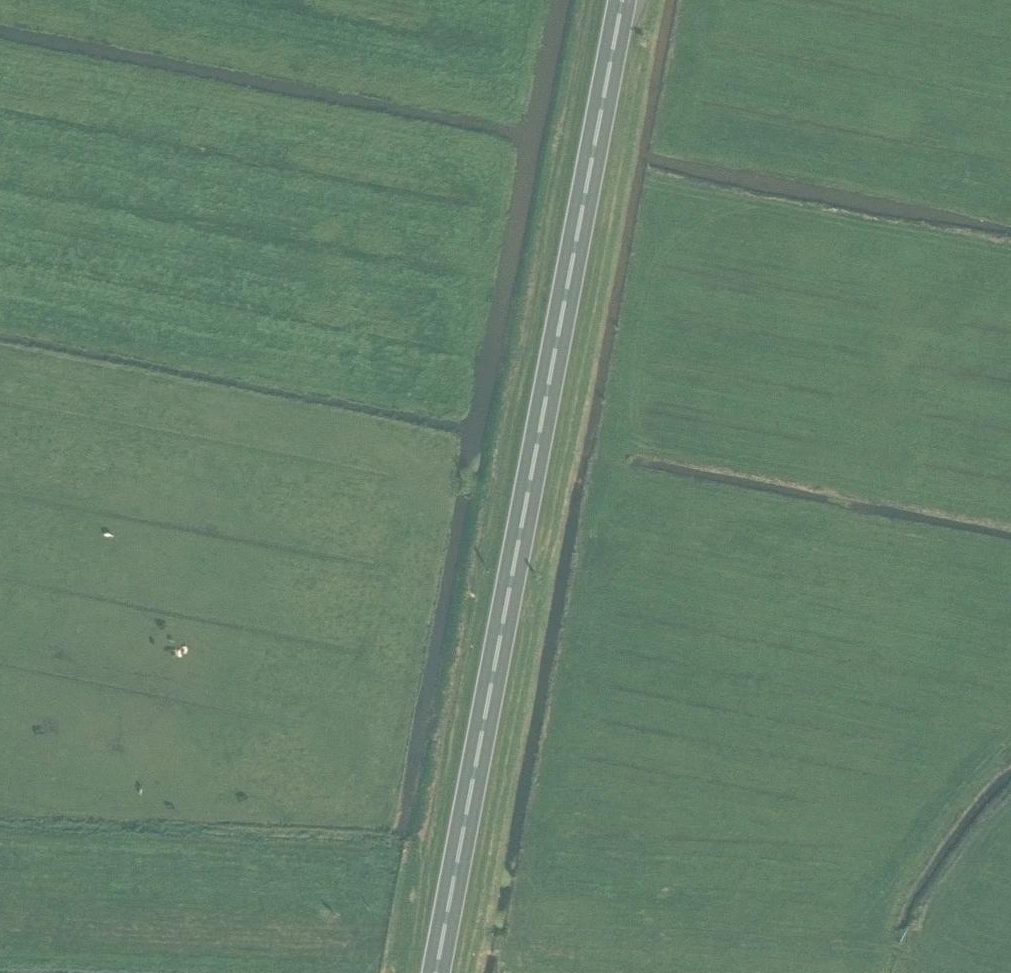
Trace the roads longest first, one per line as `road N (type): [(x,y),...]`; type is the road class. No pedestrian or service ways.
road 1 (trunk): [(438,972),(624,0)]

